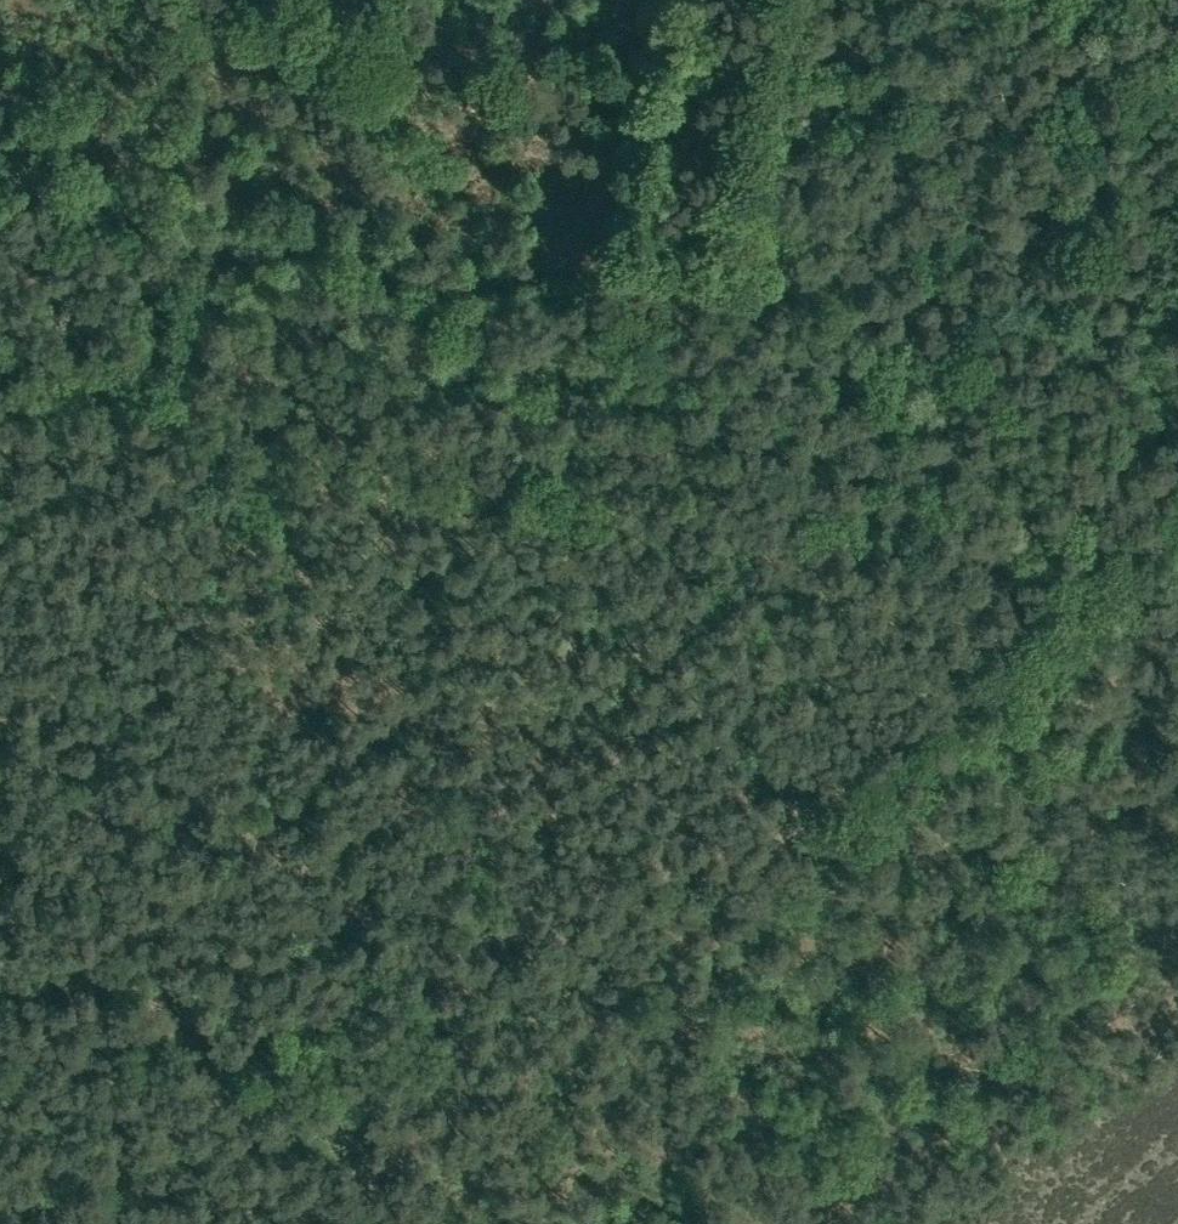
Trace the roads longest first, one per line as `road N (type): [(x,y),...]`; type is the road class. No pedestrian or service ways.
road 1 (track): [(119,1223),(272,1059),(350,1011),(818,814),(1177,507)]

